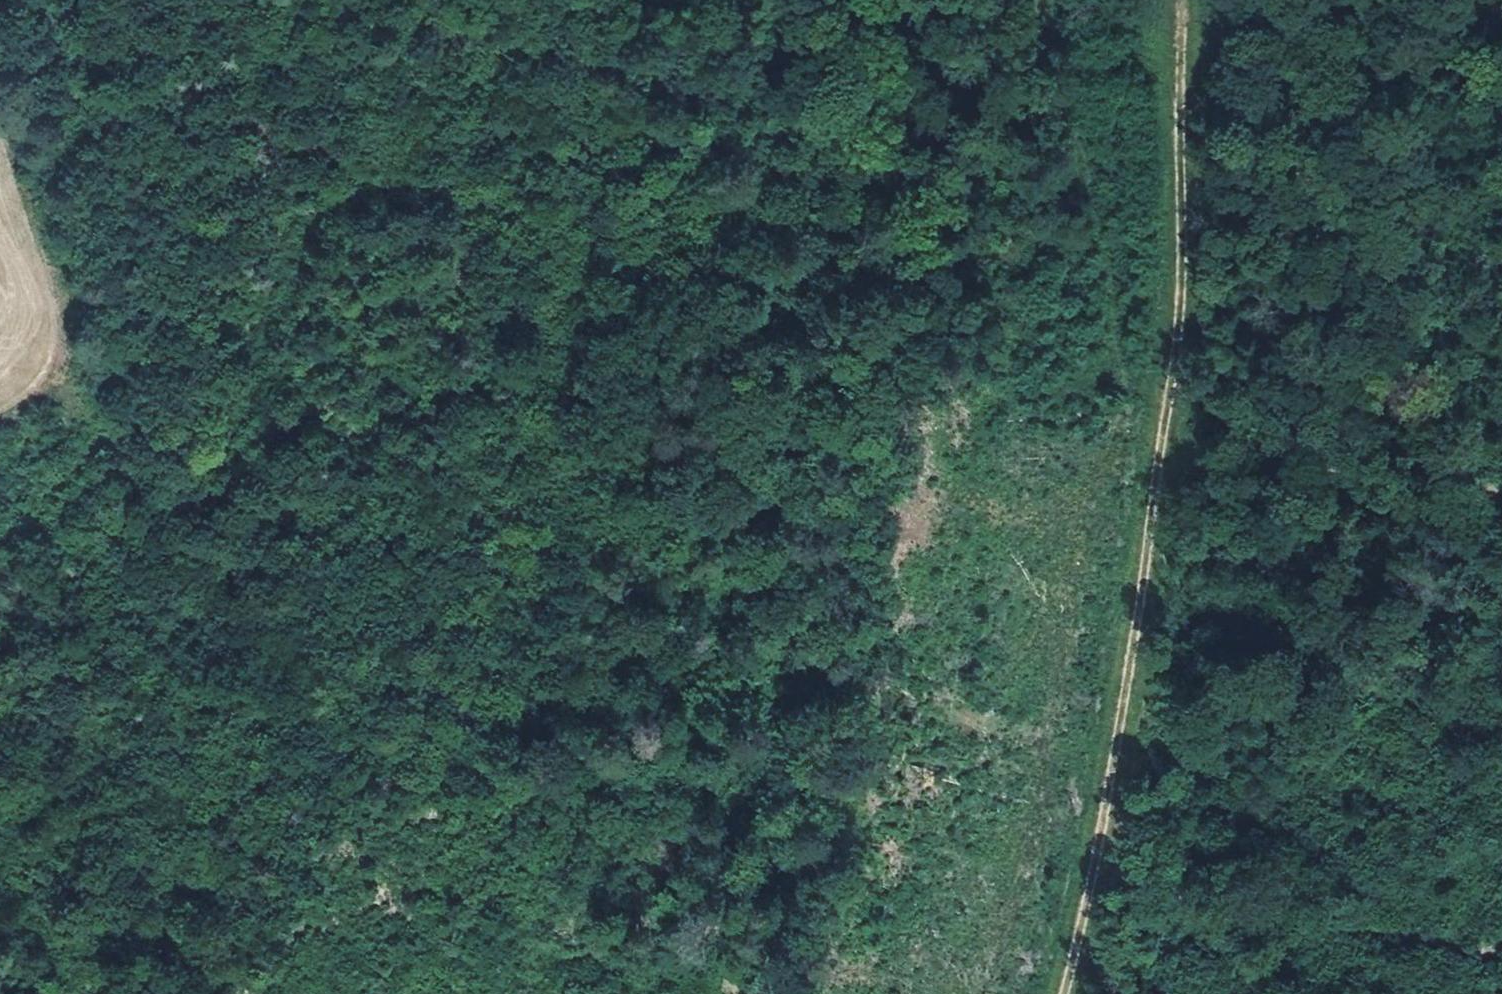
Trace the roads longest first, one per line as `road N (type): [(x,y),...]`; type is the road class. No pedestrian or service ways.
road 1 (track): [(1176,0),(1188,314),(1067,993)]

